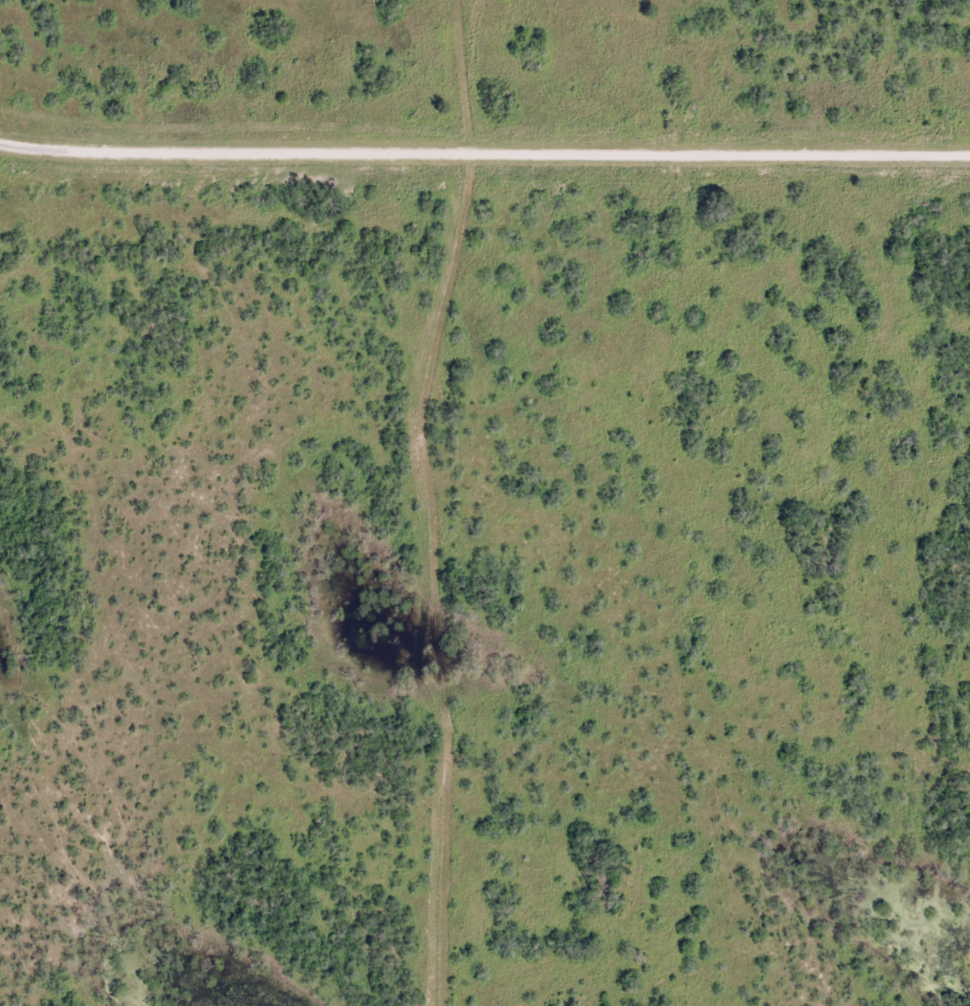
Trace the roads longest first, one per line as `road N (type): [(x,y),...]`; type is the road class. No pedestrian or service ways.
road 1 (residential): [(0,152),(969,167)]

